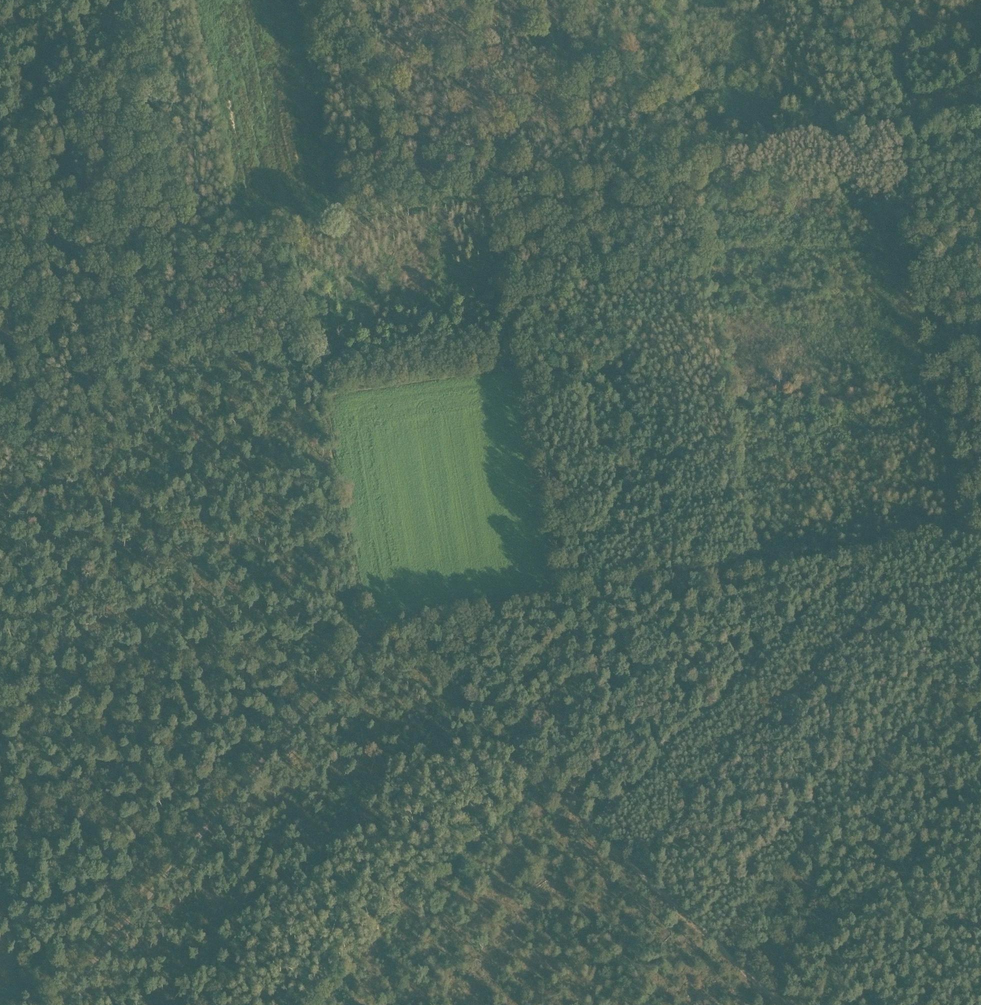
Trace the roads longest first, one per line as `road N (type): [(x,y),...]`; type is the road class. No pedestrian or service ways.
road 1 (track): [(980,534),(379,629)]
road 2 (track): [(777,1004),(379,629)]
road 3 (track): [(47,1004),(357,650),(363,631)]
road 4 (track): [(363,631),(0,690)]
road 5 (track): [(963,538),(932,382)]
road 6 (track): [(97,0),(91,36),(101,54),(152,94)]

